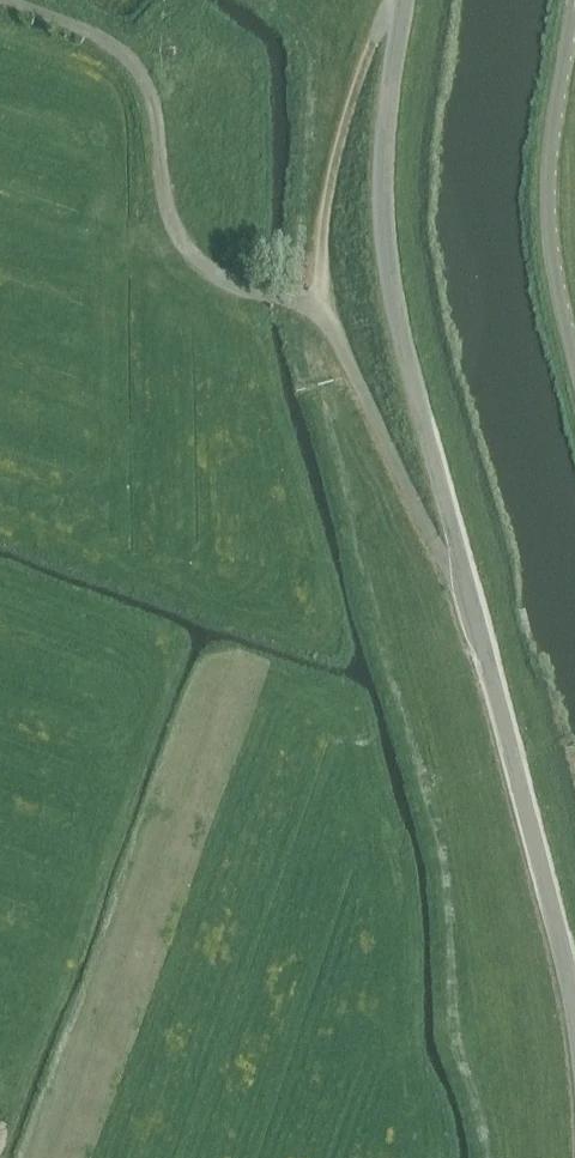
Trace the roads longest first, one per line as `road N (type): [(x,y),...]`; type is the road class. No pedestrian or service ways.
road 1 (tertiary): [(574,996),(389,257),(391,112),(412,0)]
road 2 (unclassified): [(574,355),(552,229),(574,26)]

